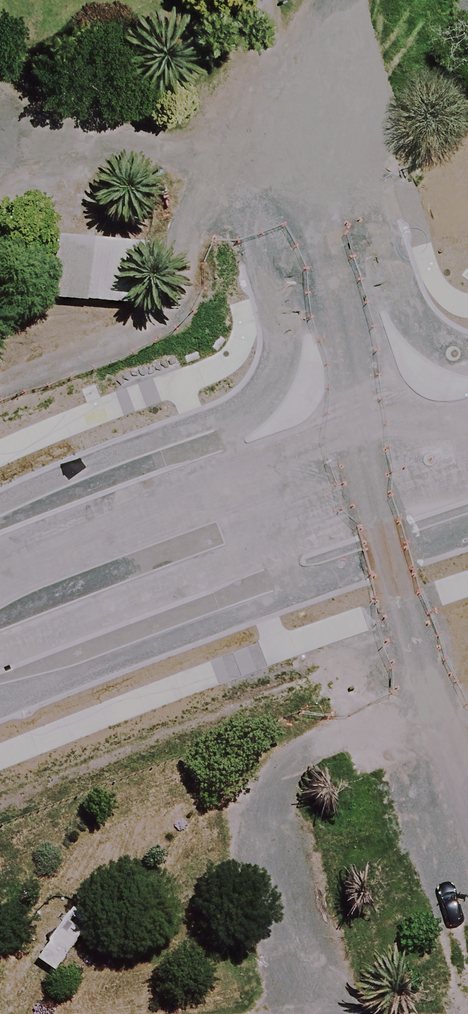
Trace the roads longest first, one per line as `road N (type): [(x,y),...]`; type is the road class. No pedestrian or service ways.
road 1 (unclassified): [(467,797),(305,283),(286,137)]
road 2 (primary): [(467,441),(156,540),(0,619)]
road 3 (track): [(305,283),(0,385)]
road 4 (track): [(286,137),(325,0)]

